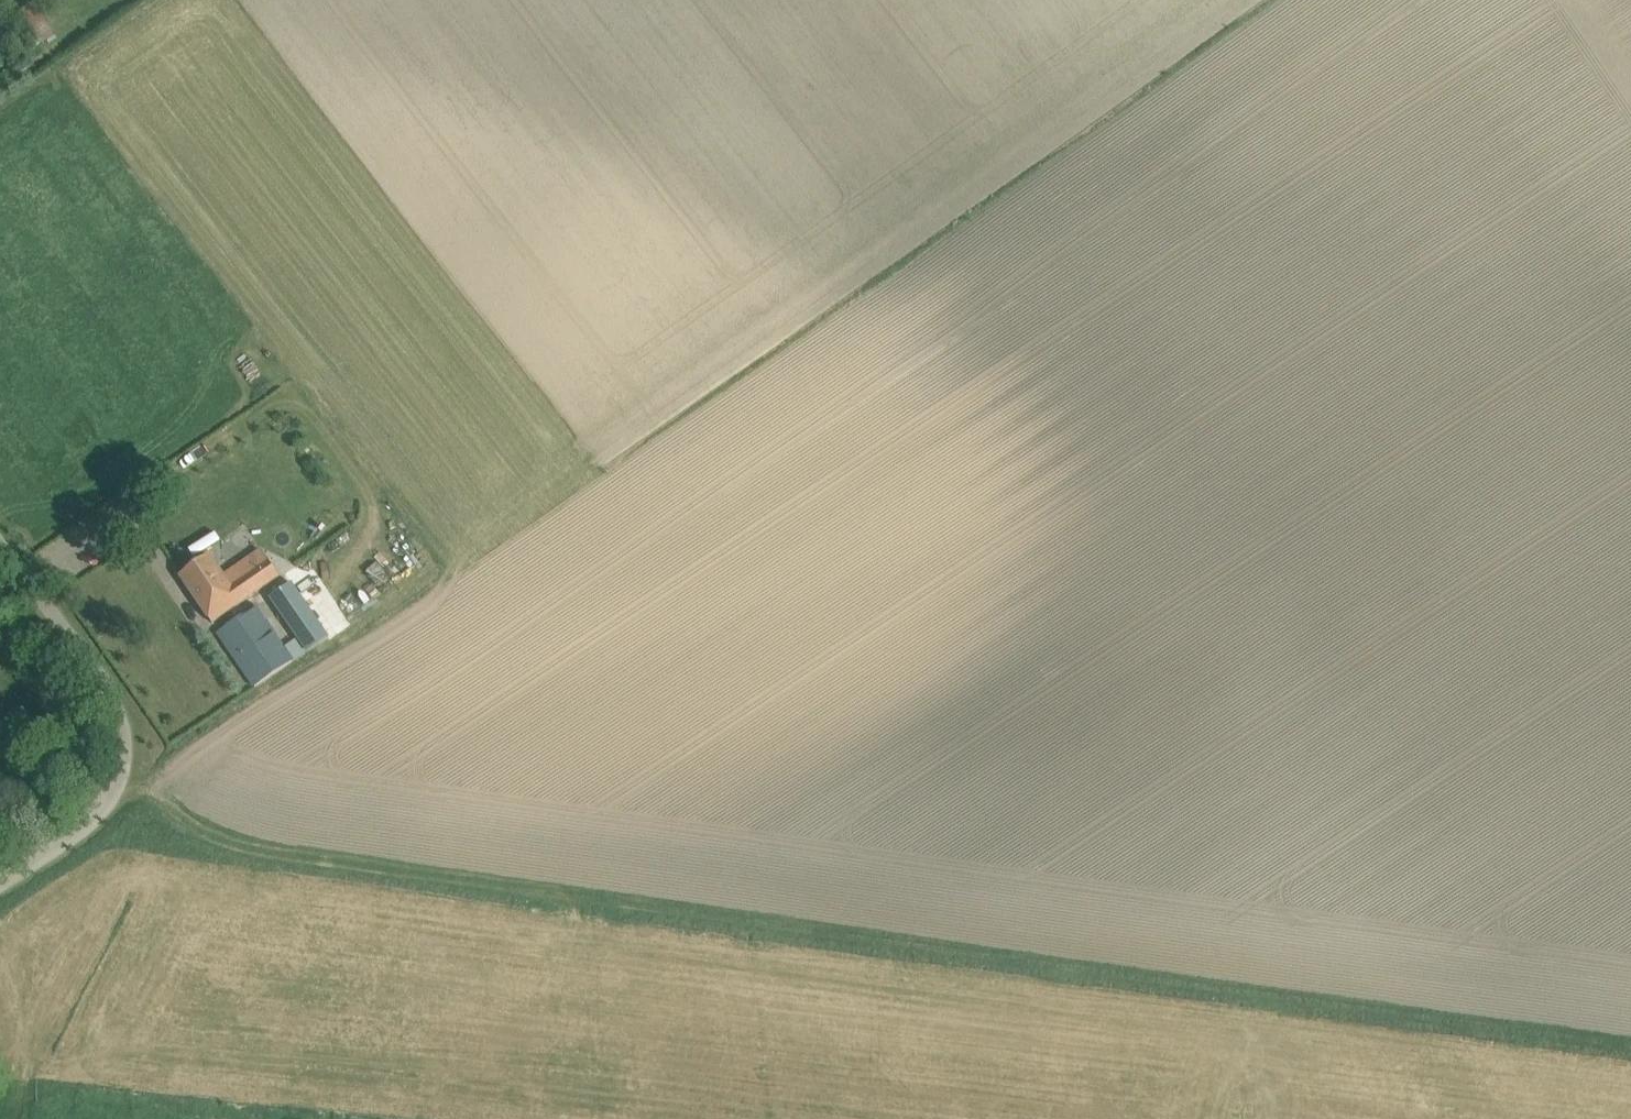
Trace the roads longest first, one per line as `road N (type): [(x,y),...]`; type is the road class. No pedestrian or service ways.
road 1 (unclassified): [(0,882),(108,801),(122,763),(122,724),(106,681),(0,537)]

